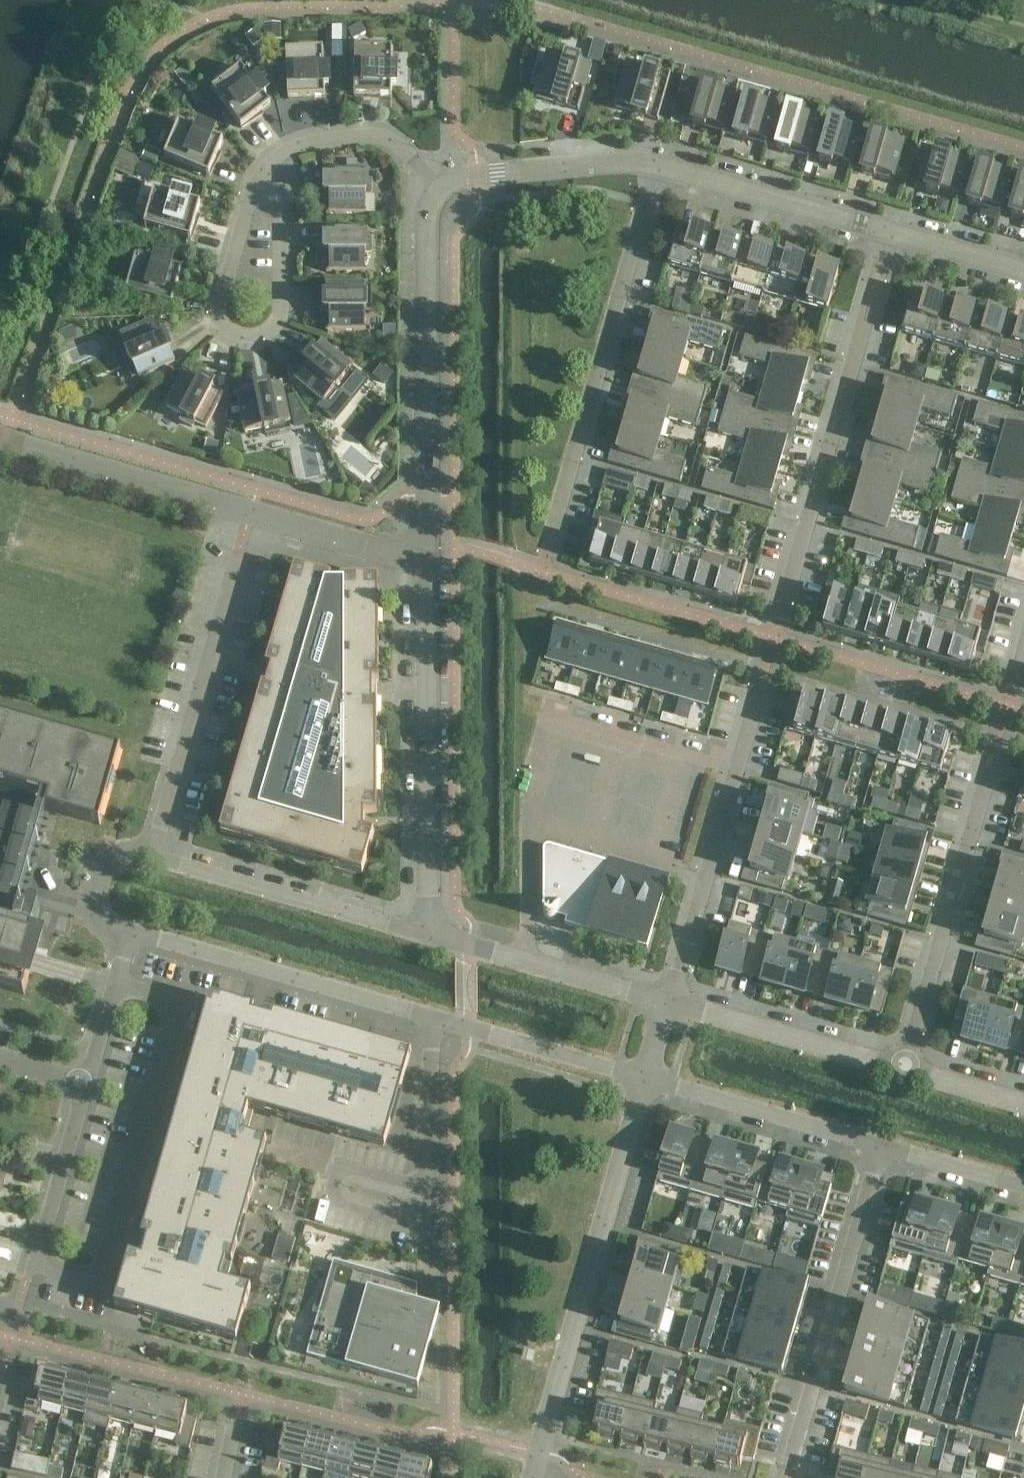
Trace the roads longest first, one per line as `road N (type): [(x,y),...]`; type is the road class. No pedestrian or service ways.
road 1 (unclassified): [(425,936),(426,222),(437,188)]
road 2 (residential): [(86,1085),(34,1263),(98,1282),(179,1006),(115,987)]
road 3 (unclassified): [(531,1477),(646,1078)]
road 4 (residential): [(548,540),(658,165)]
road 5 (residential): [(890,232),(783,604)]
road 6 (residential): [(255,185),(280,206),(281,307),(270,331),(250,336),(227,330),(217,315),(252,191)]
road 7 (residential): [(787,1469),(881,1146)]
road 8 (residential): [(758,693),(669,1004)]
road 9 (residential): [(991,762),(903,1071)]
road 10 (unclassified): [(431,1018),(131,932)]
road 11 (residential): [(151,857),(235,563)]
road 12 (unclassified): [(151,857),(425,936)]
road 13 (unclassified): [(669,1004),(425,936)]
road 14 (residential): [(646,1078),(881,1146)]
road 15 (unclassified): [(903,1071),(669,1004)]
road 16 (unclassified): [(658,165),(890,232)]
road 17 (unclassified): [(437,188),(457,178),(658,165)]
road 18 (unclassified): [(646,1078),(431,1018)]
road 19 (residential): [(255,185),(289,148),(377,135),(398,144),(437,188)]
road 20 (residential): [(430,1201),(431,1018)]
road 21 (residential): [(881,1146),(1023,1187)]
road 22 (residential): [(430,1201),(424,1224),(337,1199),(344,1176)]
road 23 (unclassified): [(890,232),(1023,270)]
road 24 (unclassified): [(131,932),(101,913),(97,876),(121,856),(151,857)]
road 25 (unclassified): [(1023,1105),(903,1071)]

